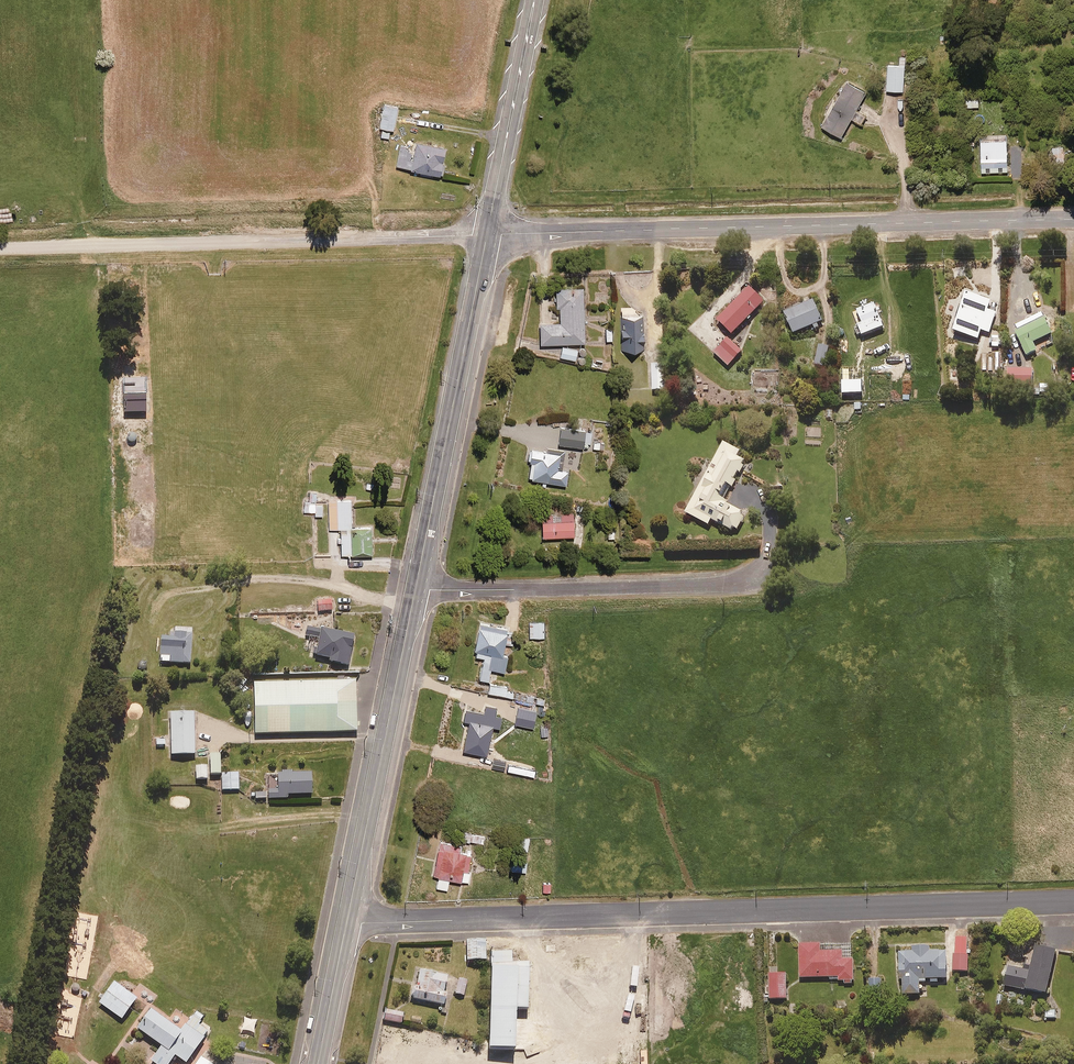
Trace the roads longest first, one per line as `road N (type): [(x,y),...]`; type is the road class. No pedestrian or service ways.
road 1 (residential): [(347,921),(1073,904)]
road 2 (tertiary): [(487,235),(1073,219)]
road 3 (unclassified): [(0,249),(487,235)]
road 4 (primary): [(487,235),(416,587)]
road 5 (residential): [(416,587),(716,585),(759,574)]
road 6 (primary): [(416,587),(347,921)]
road 7 (primary): [(535,0),(487,235)]
road 8 (primary): [(347,921),(318,1063)]

